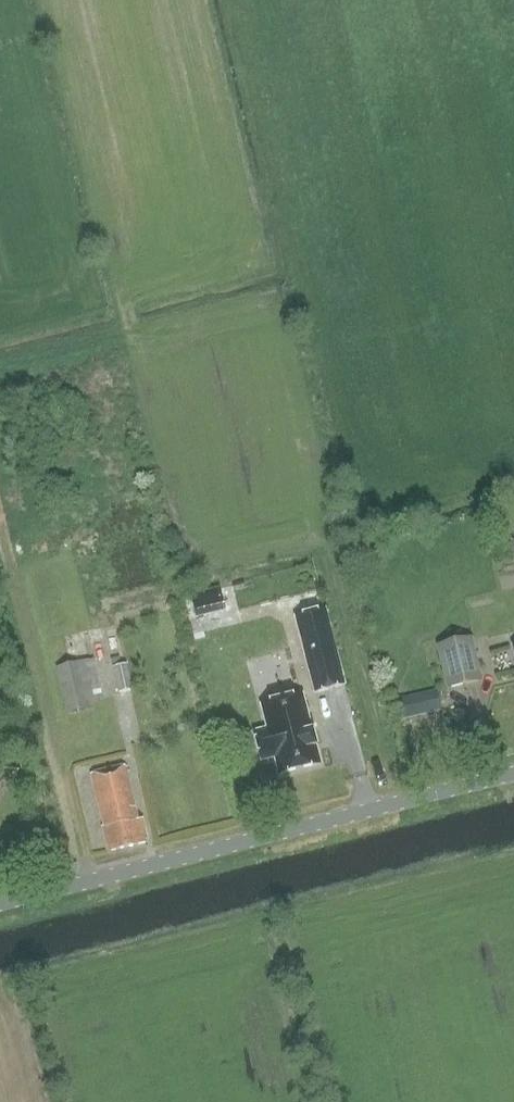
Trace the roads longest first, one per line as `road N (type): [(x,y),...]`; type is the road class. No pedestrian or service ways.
road 1 (unclassified): [(0,899),(513,769)]

